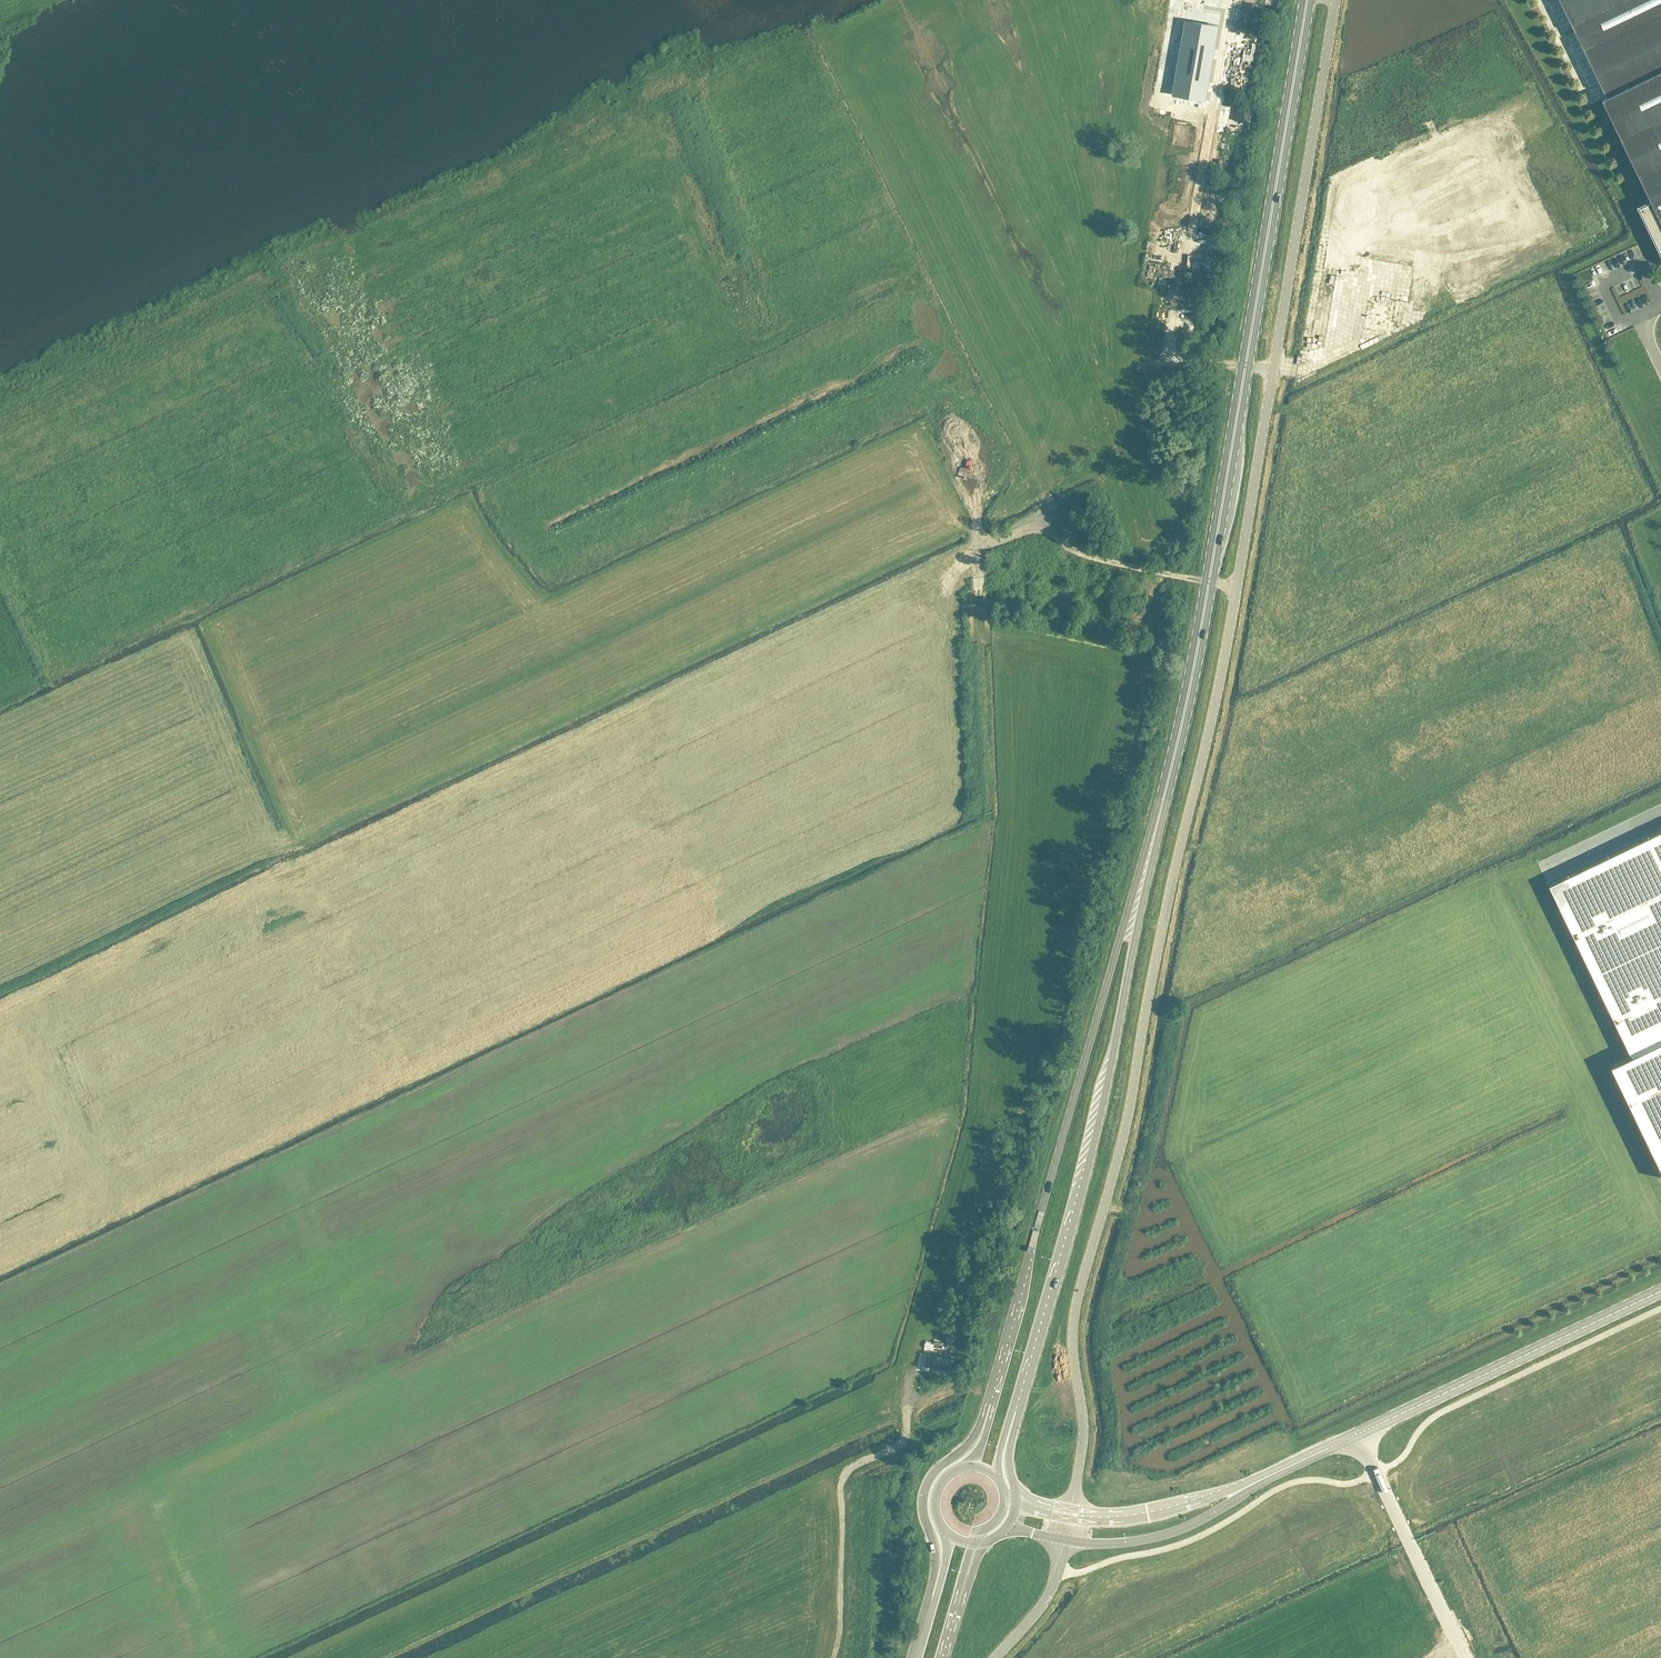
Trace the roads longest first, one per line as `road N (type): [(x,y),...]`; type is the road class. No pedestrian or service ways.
road 1 (unclassified): [(1069,1515),(1084,1436),(1072,1341),(1076,1308),(1124,1133),(1237,587)]
road 2 (primary): [(1147,862),(982,1429)]
road 3 (primary): [(1008,1435),(1094,1141),(1147,862)]
road 4 (unclassified): [(1274,369),(1335,2)]
road 5 (primary): [(1245,365),(1307,0)]
road 6 (tertiary): [(1357,1435),(1660,1292)]
road 7 (primary): [(1147,862),(1208,583)]
road 8 (track): [(987,817),(977,574)]
road 9 (tertiary): [(1064,1539),(1114,1543),(1167,1534),(1275,1474)]
road 10 (primary): [(1208,583),(1245,365)]
road 11 (unclassified): [(1237,587),(1274,369)]
road 12 (tertiary): [(1275,1474),(1144,1514),(1069,1515)]
road 13 (primary): [(982,1429),(926,1488),(937,1580)]
road 14 (unclassified): [(996,1657),(1055,1584),(1064,1539)]

